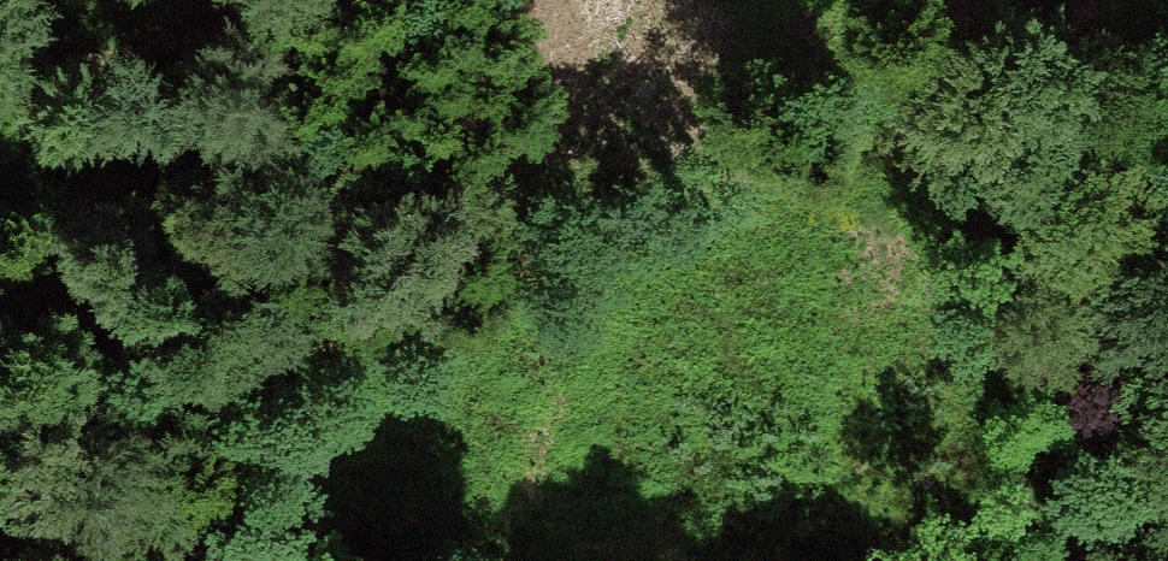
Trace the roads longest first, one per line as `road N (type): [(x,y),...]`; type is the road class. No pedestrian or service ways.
road 1 (track): [(0,442),(178,453),(1167,551)]
road 2 (track): [(178,453),(1167,59)]
road 3 (track): [(1167,447),(1114,366),(1110,159),(1167,81)]

